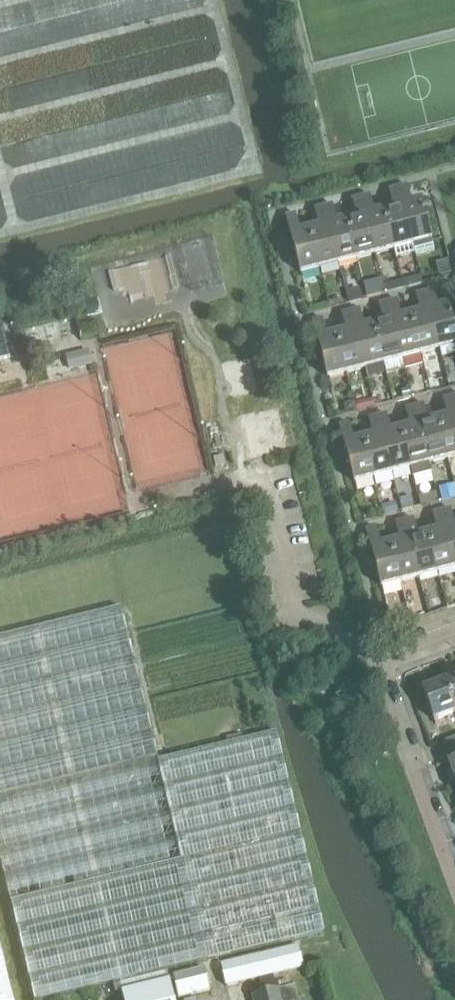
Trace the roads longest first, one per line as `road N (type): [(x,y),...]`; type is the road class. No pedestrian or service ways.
road 1 (unclassified): [(386,659),(298,614),(259,478)]
road 2 (residential): [(454,860),(386,659)]

